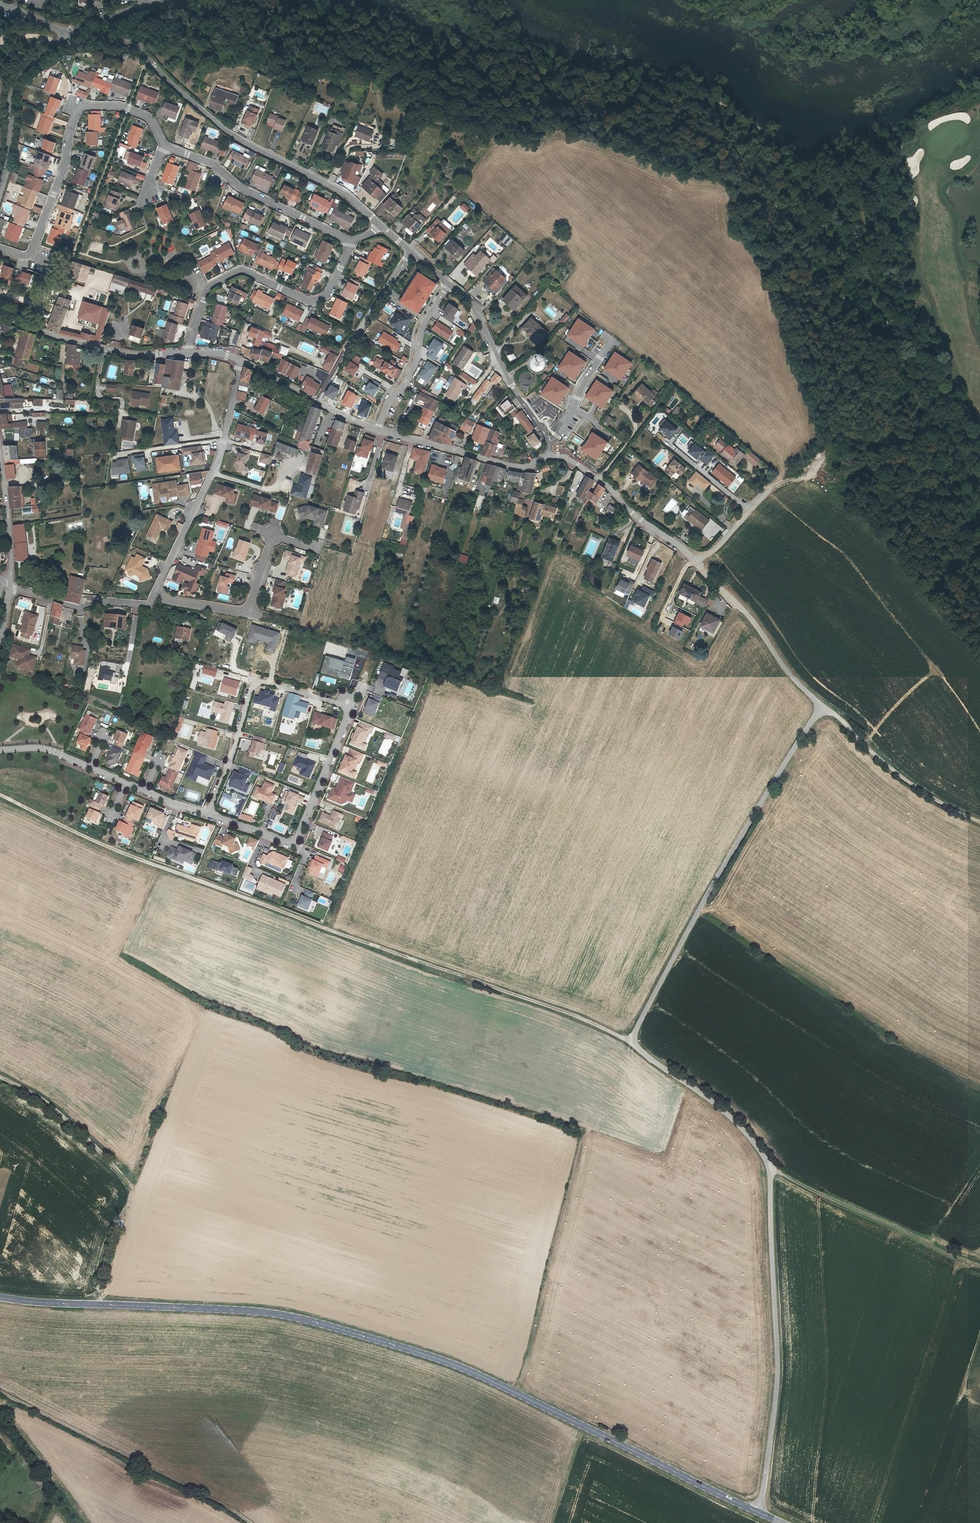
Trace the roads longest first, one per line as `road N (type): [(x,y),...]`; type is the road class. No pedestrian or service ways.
road 1 (residential): [(756,1511),(778,1387),(769,1163),(724,1109),(631,1043),(822,707),(693,560)]
road 2 (secondary): [(0,1298),(273,1313),(321,1324),(464,1368),(756,1511)]
road 3 (track): [(631,1043),(95,844),(0,796)]
road 4 (residential): [(380,224),(349,196),(226,130),(139,48),(65,34)]
road 5 (track): [(0,1079),(40,1100),(125,1179),(100,1304)]
road 6 (residential): [(0,248),(30,254),(78,111),(118,106),(147,116),(164,146)]
road 7 (track): [(0,1392),(247,1522)]
road 8 (residential): [(350,241),(319,300),(243,270),(208,287),(188,353)]
road 9 (residential): [(243,360),(213,473),(155,593)]
road 10 (residential): [(350,708),(254,680),(207,814)]
road 11 (track): [(979,1264),(822,1196),(769,1163)]
road 12 (residential): [(155,593),(247,613),(272,534),(318,550)]
road 13 (residential): [(164,146),(350,241)]
road 14 (track): [(979,822),(907,779),(822,707)]
road 15 (residential): [(188,353),(135,355),(0,319)]
road 16 (residential): [(549,442),(470,303),(449,285)]
road 17 (residential): [(693,560),(589,472),(548,455)]
road 18 (residential): [(548,455),(514,468),(377,430)]
road 19 (residential): [(318,402),(412,252)]
road 20 (residential): [(0,192),(15,83),(57,44)]
road 21 (residential): [(449,285),(377,430)]
road 22 (residential): [(155,593),(150,605),(78,609),(10,584)]
road 23 (residential): [(294,845),(350,708)]
road 24 (residential): [(0,451),(10,584)]

